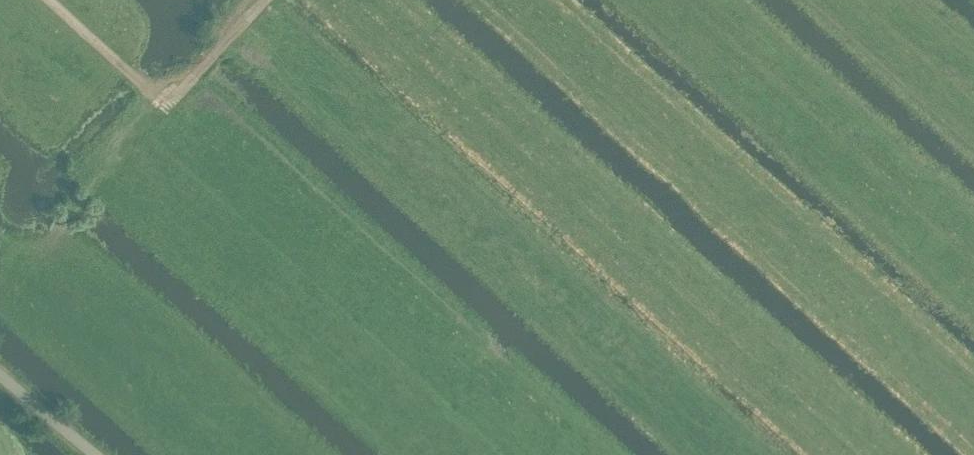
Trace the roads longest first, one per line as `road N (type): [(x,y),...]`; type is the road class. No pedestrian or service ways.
road 1 (track): [(53,0),(158,95),(181,90),(270,0)]
road 2 (tertiary): [(108,454),(0,364)]

